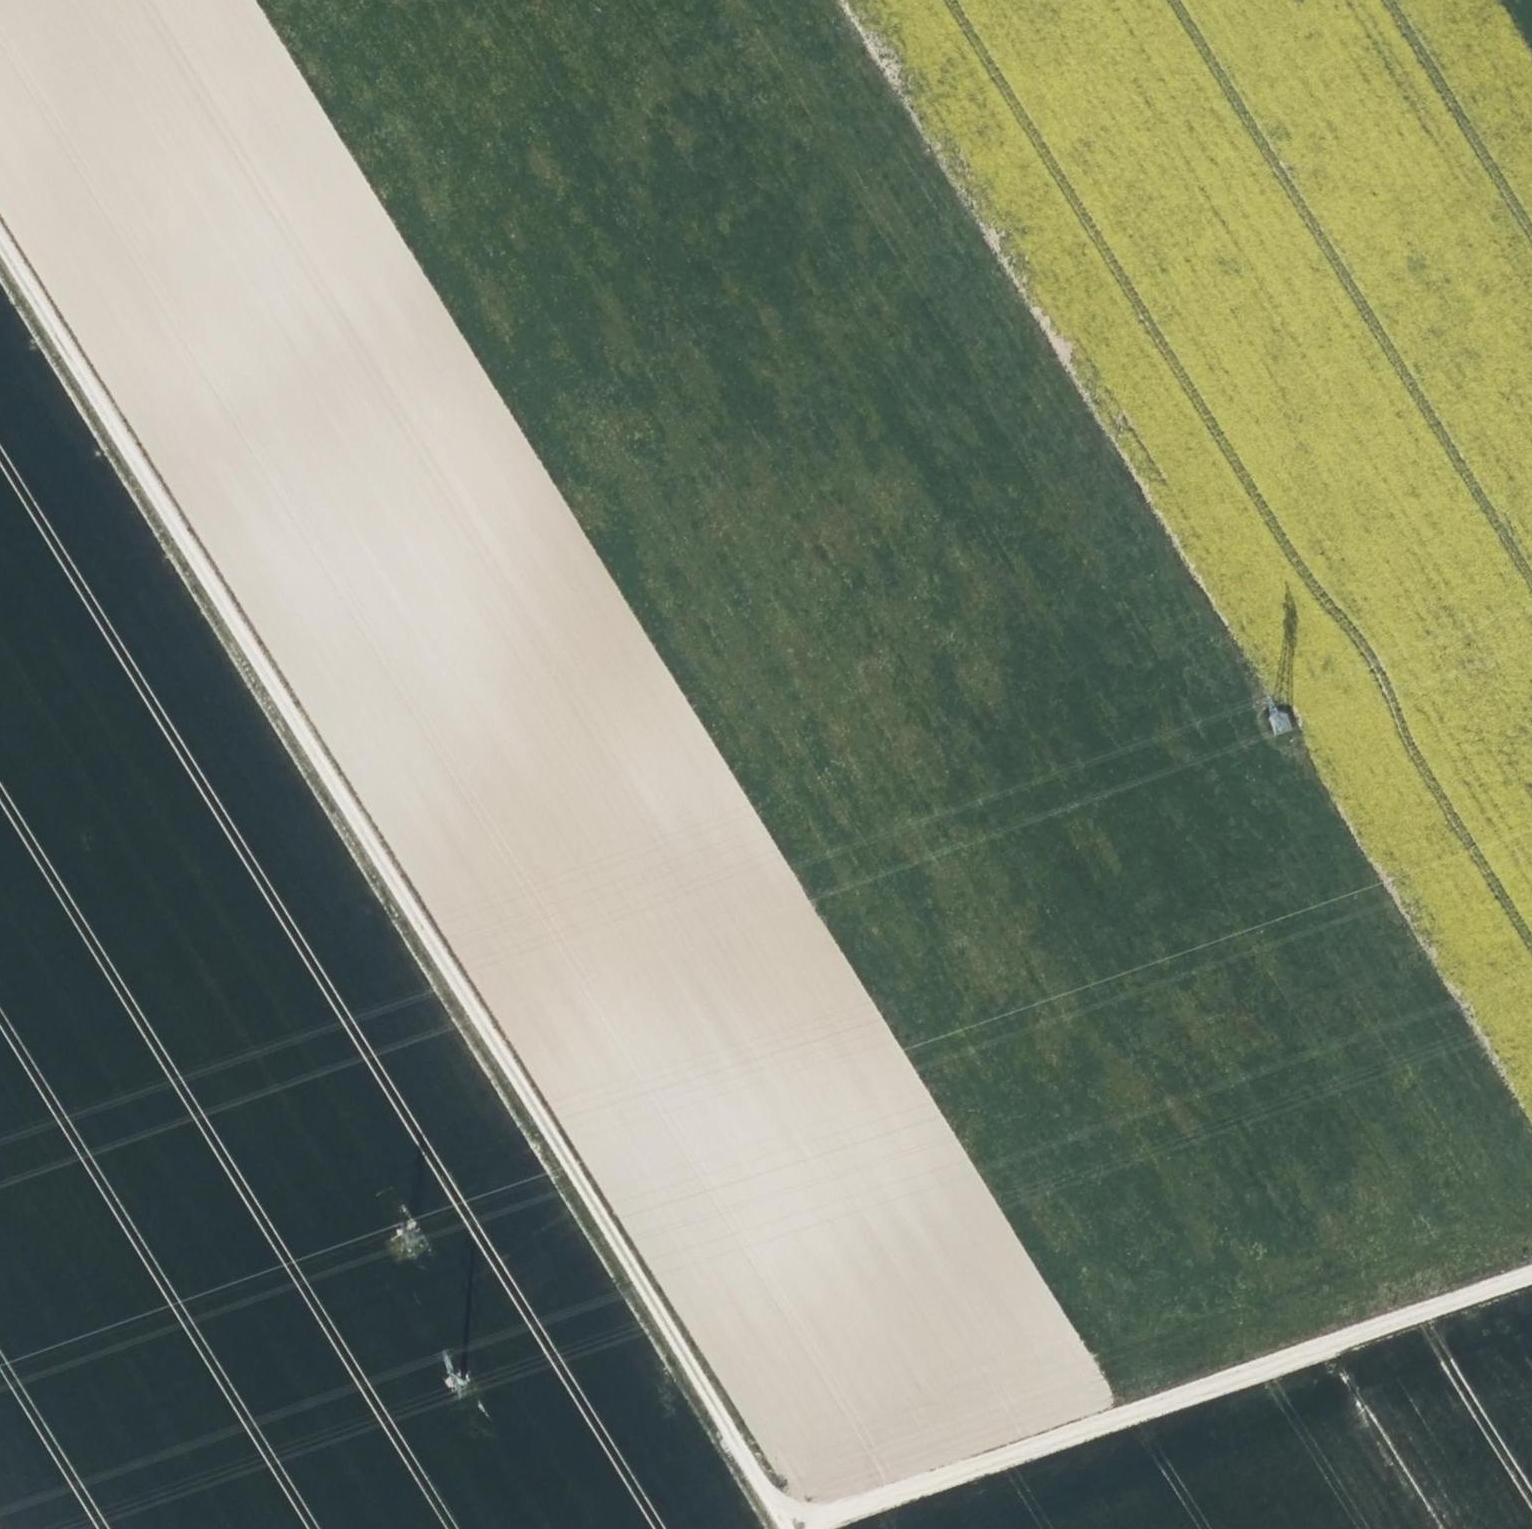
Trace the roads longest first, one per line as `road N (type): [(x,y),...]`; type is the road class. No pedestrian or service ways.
road 1 (track): [(787,1528),(0,247)]
road 2 (track): [(1531,1274),(796,1528)]

